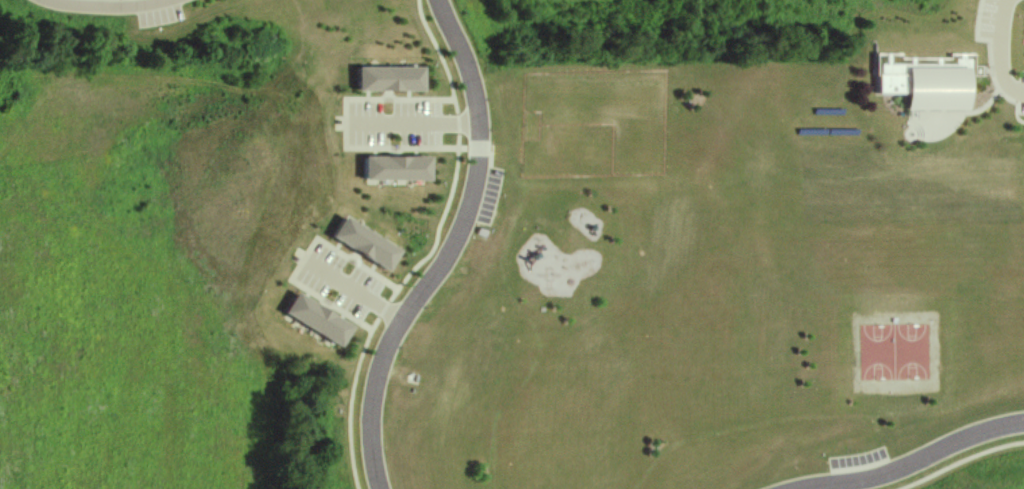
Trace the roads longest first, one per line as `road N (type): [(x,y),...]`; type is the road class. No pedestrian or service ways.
road 1 (residential): [(444,0),(484,146),(466,221),(441,278),(378,382),(371,447),(381,488)]
road 2 (residential): [(802,488),(875,484),(1023,425)]
road 3 (residential): [(176,0),(109,11),(44,0)]

